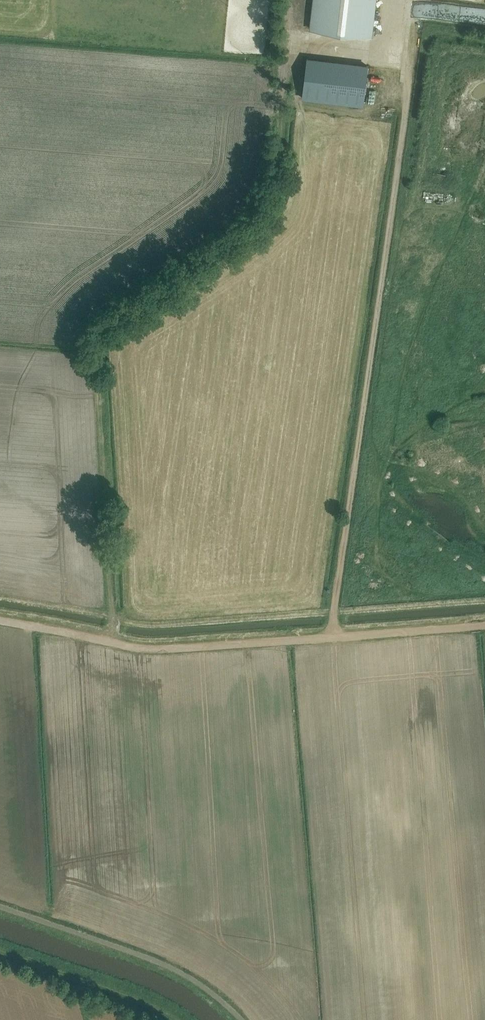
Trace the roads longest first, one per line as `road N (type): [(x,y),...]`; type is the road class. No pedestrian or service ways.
road 1 (track): [(114,643),(100,332),(271,205),(286,0)]
road 2 (track): [(335,636),(419,12),(396,8)]

